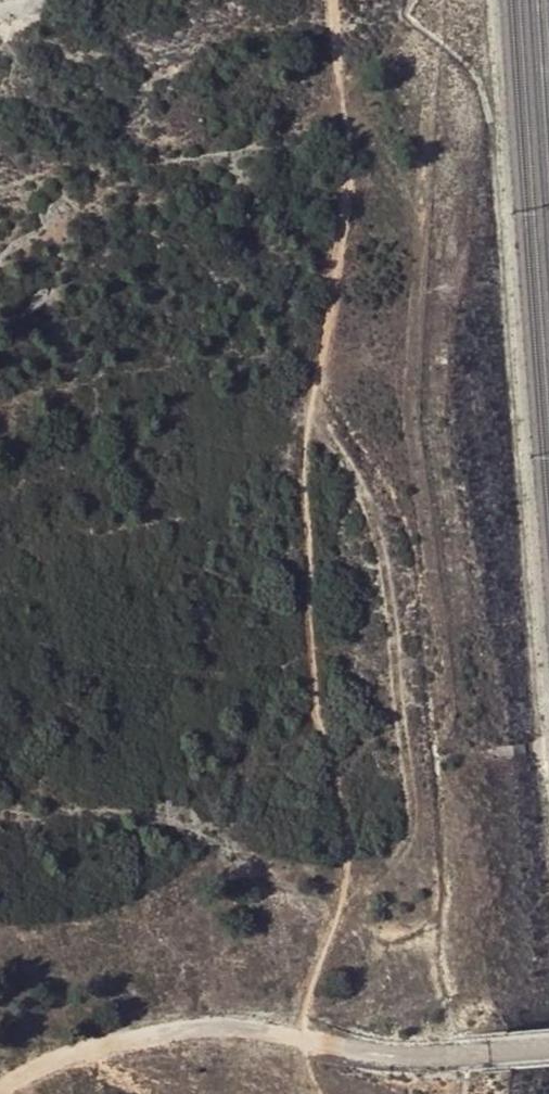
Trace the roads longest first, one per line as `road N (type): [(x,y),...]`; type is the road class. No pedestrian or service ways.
road 1 (track): [(548,1046),(363,1052),(307,1037),(201,1030),(1,1093)]

